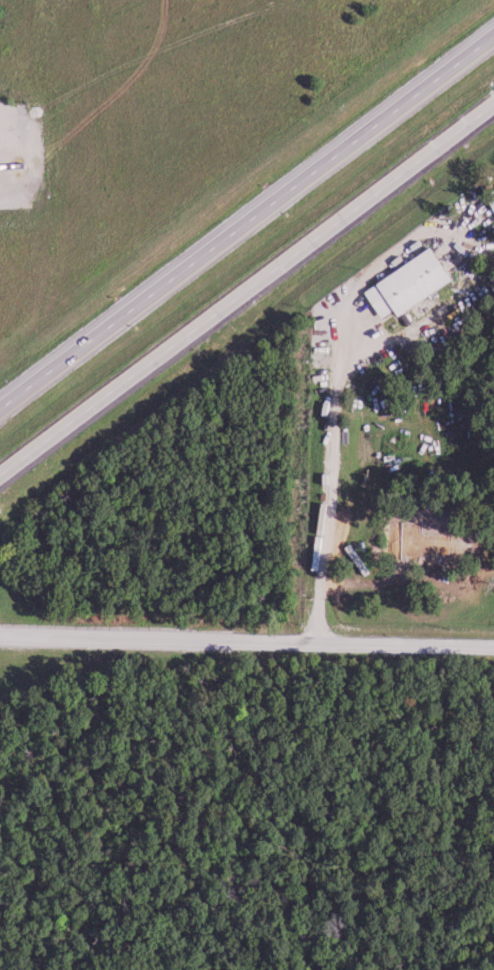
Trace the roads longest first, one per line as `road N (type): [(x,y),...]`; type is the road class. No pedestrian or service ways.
road 1 (residential): [(0,642),(493,649)]
road 2 (primary): [(171,347),(493,104)]
road 3 (primary): [(274,198),(0,401)]
road 4 (primary): [(493,33),(274,198)]
road 5 (primary): [(0,477),(171,347)]

